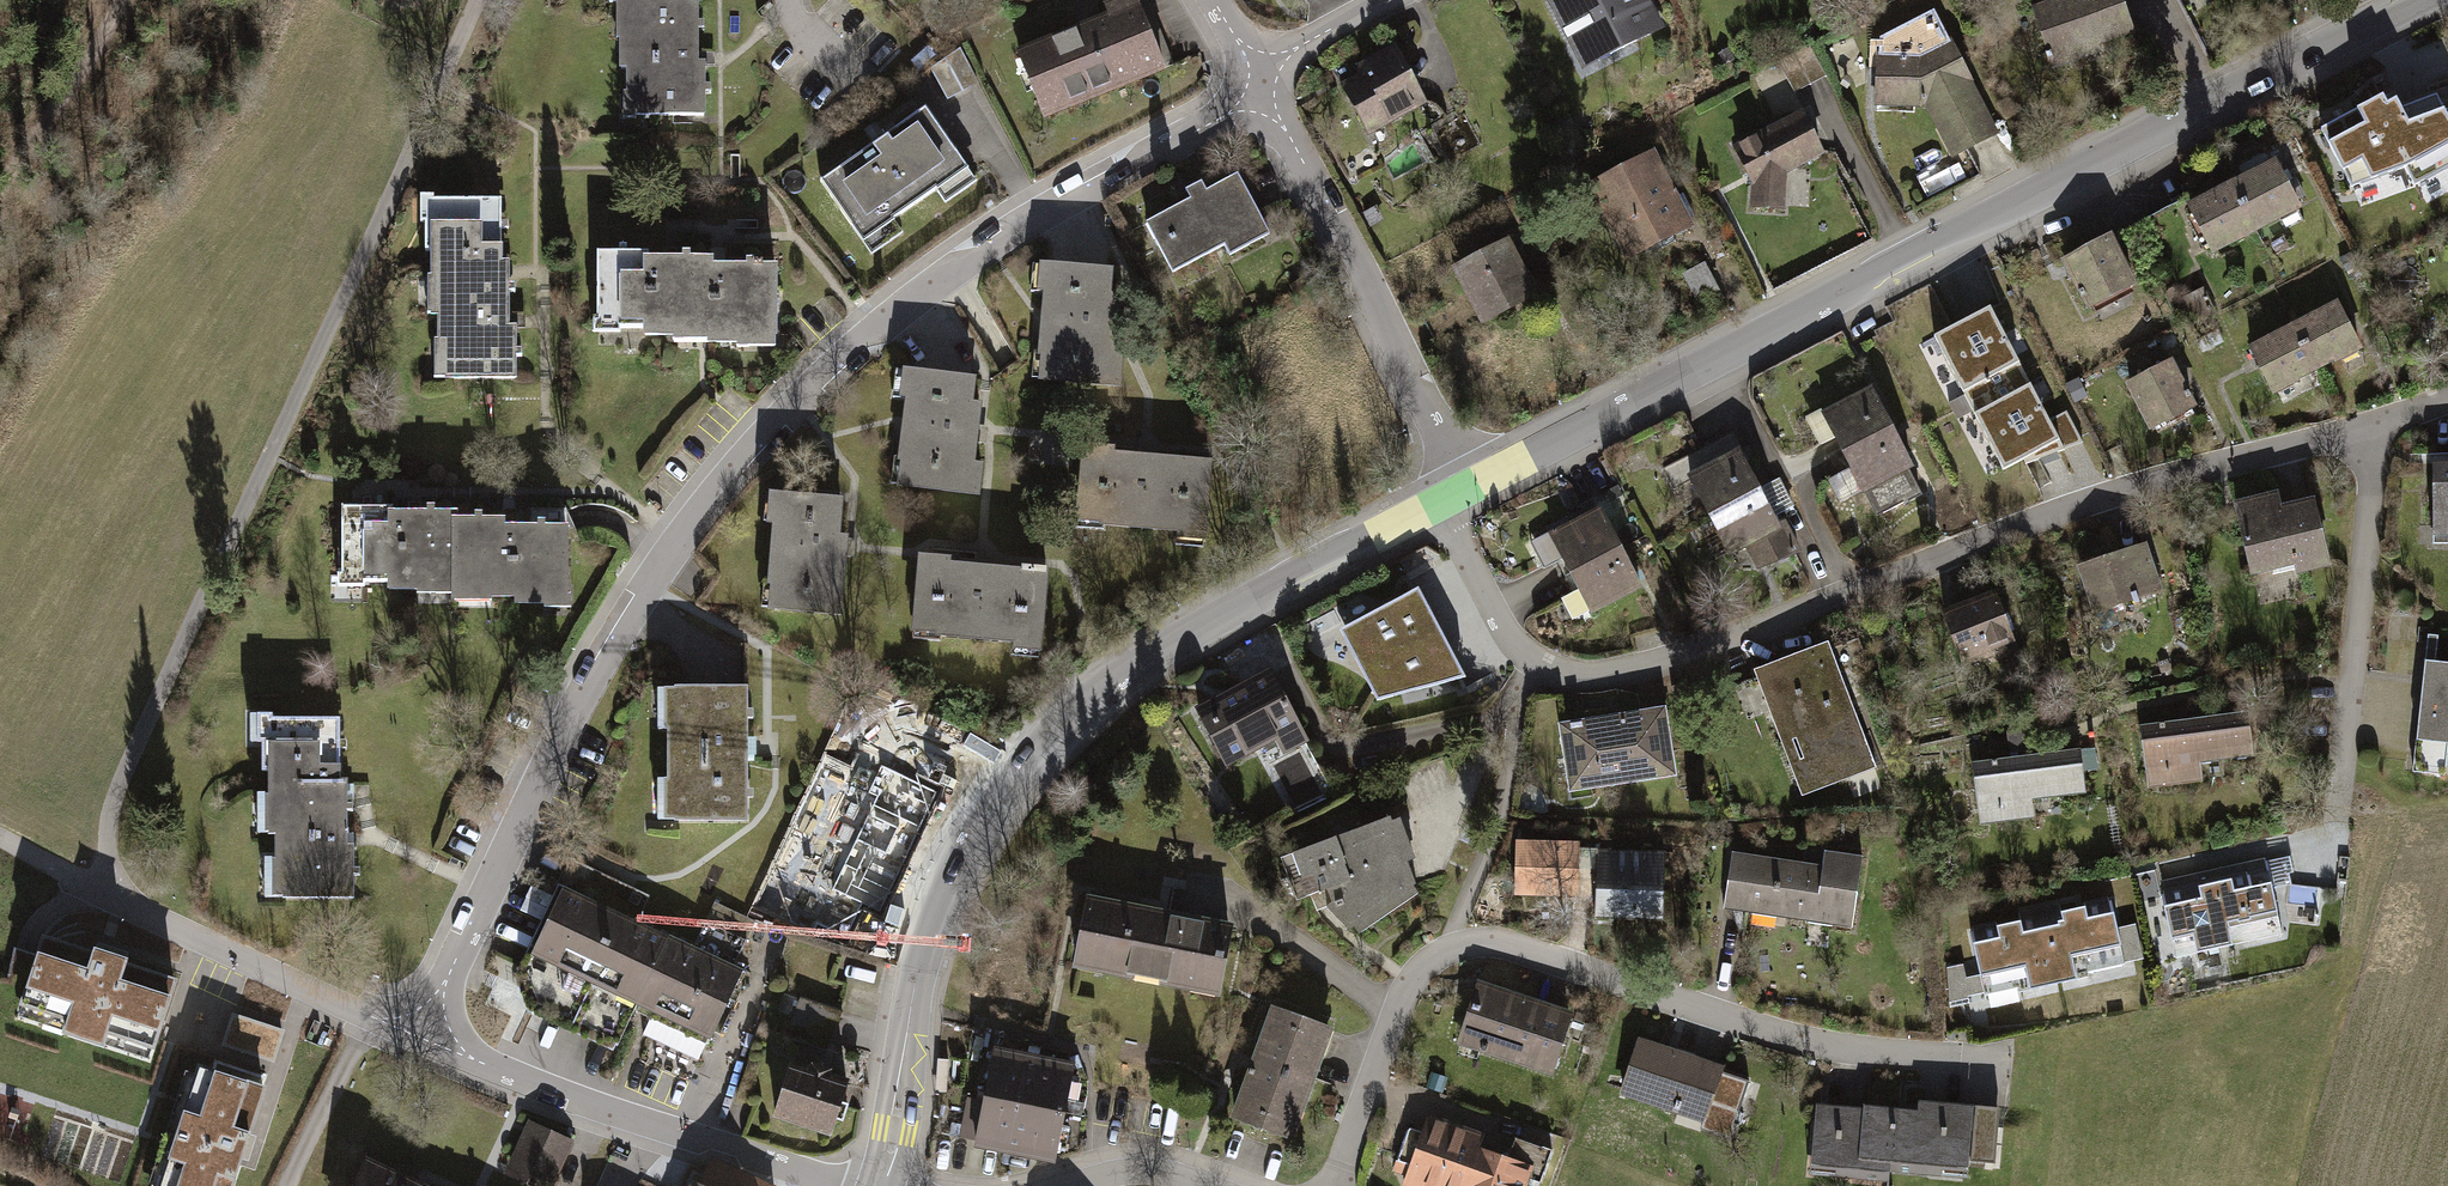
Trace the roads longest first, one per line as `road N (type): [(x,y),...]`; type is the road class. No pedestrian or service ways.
road 1 (residential): [(424,1037),(578,711),(651,585),(730,475),(800,399),(933,285),(1039,216),(1201,129),(1257,80)]
road 2 (residential): [(1440,502),(1512,643),(1556,675),(1612,681),(2115,495),(2447,402)]
road 3 (tertiary): [(2411,0),(1460,492)]
road 4 (track): [(106,888),(102,830),(114,794),(479,0)]
road 5 (tertiary): [(1440,502),(1107,681),(1022,767),(975,835),(923,949),(879,1185)]
road 6 (residential): [(2006,1065),(1813,1047),(1485,940),(1454,947),(1423,968),(1394,1006),(1334,1185)]
road 7 (residential): [(863,1185),(595,1106),(424,1037)]
road 8 (residential): [(1257,80),(1361,274),(1460,492)]
road 9 (residential): [(106,888),(424,1037)]
road 10 (track): [(0,195),(119,0)]
road 11 (residential): [(1257,80),(1386,0)]
road 12 (residential): [(1208,1185),(1124,1171),(1064,1185)]

